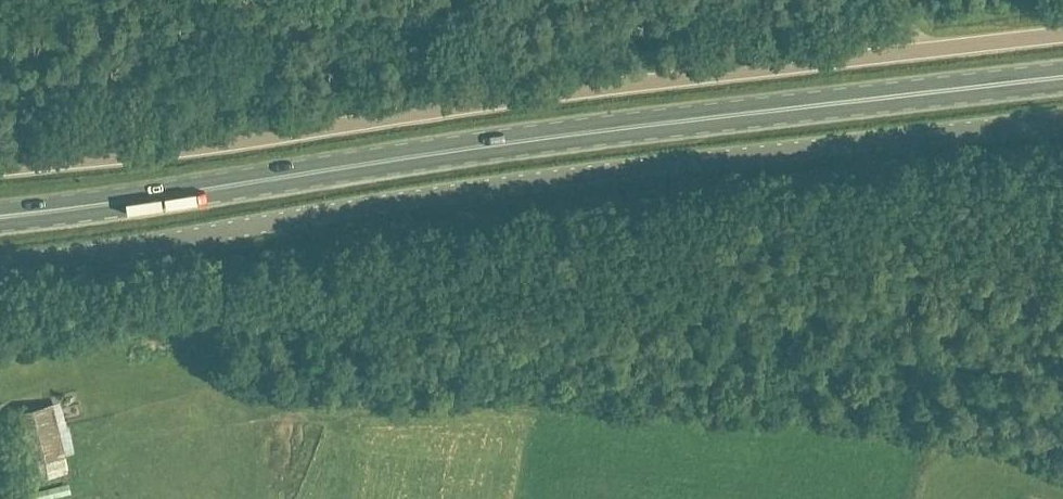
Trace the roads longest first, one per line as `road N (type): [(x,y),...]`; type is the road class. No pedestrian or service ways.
road 1 (unclassified): [(0,265),(617,171),(1062,119)]
road 2 (primary): [(0,217),(586,134),(1062,78)]
road 3 (unclassified): [(0,171),(1062,36)]

